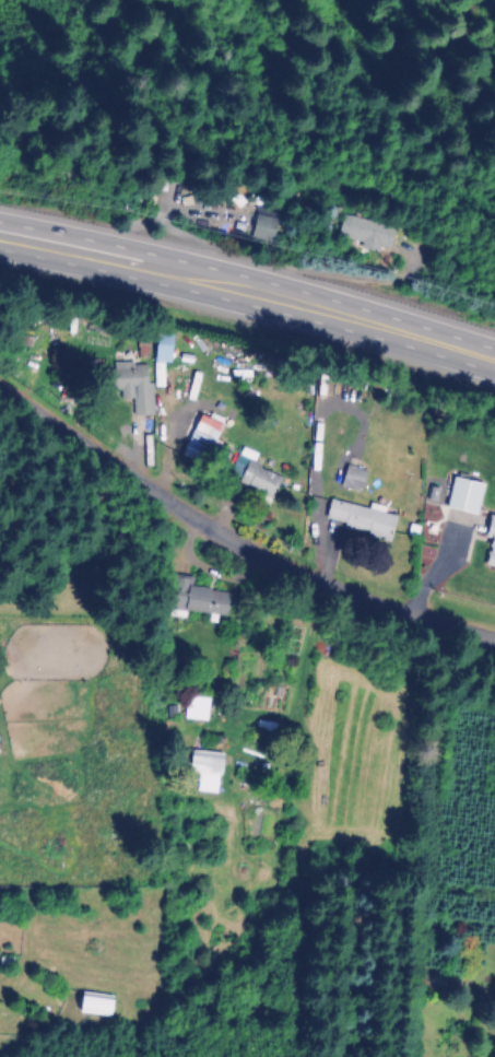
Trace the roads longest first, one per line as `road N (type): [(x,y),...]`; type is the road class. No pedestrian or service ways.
road 1 (residential): [(494,636),(297,578),(199,527),(0,388)]
road 2 (trunk): [(494,362),(188,277)]
road 3 (trunk): [(188,277),(0,237)]

